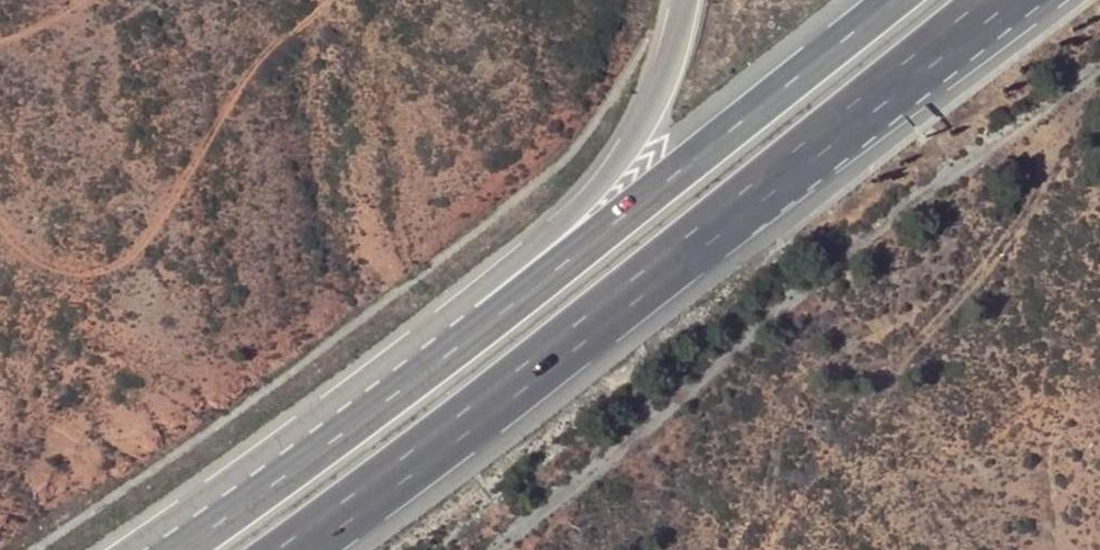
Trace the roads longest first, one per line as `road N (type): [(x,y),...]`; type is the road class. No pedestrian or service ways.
road 1 (trunk): [(895,0),(525,295),(182,549)]
road 2 (trunk): [(682,0),(652,105),(590,192),(122,549)]
road 3 (trunk): [(296,549),(712,232)]
road 4 (trunk): [(712,232),(1048,0)]
road 5 (trunk): [(712,232),(1004,0)]

